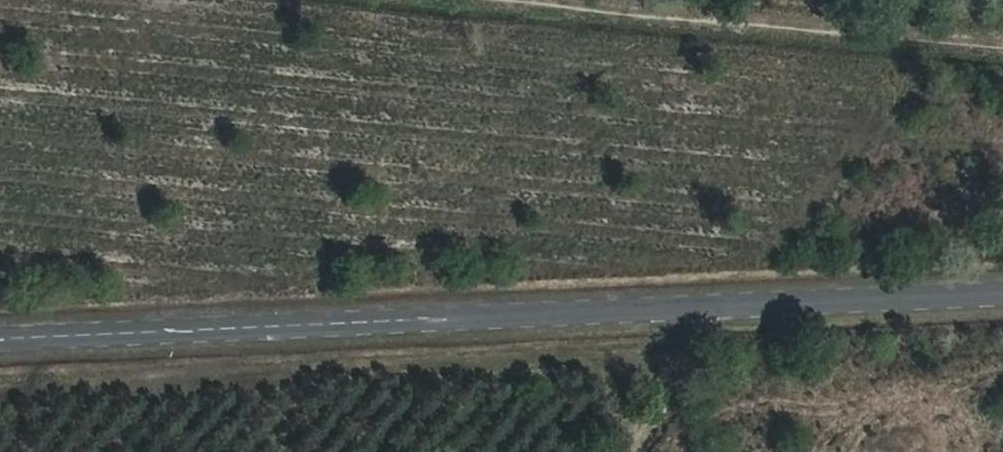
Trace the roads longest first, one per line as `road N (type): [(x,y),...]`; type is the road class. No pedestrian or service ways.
road 1 (tertiary): [(0,339),(1002,294)]
road 2 (track): [(1002,47),(495,0)]
road 3 (track): [(722,307),(667,401),(626,451)]

